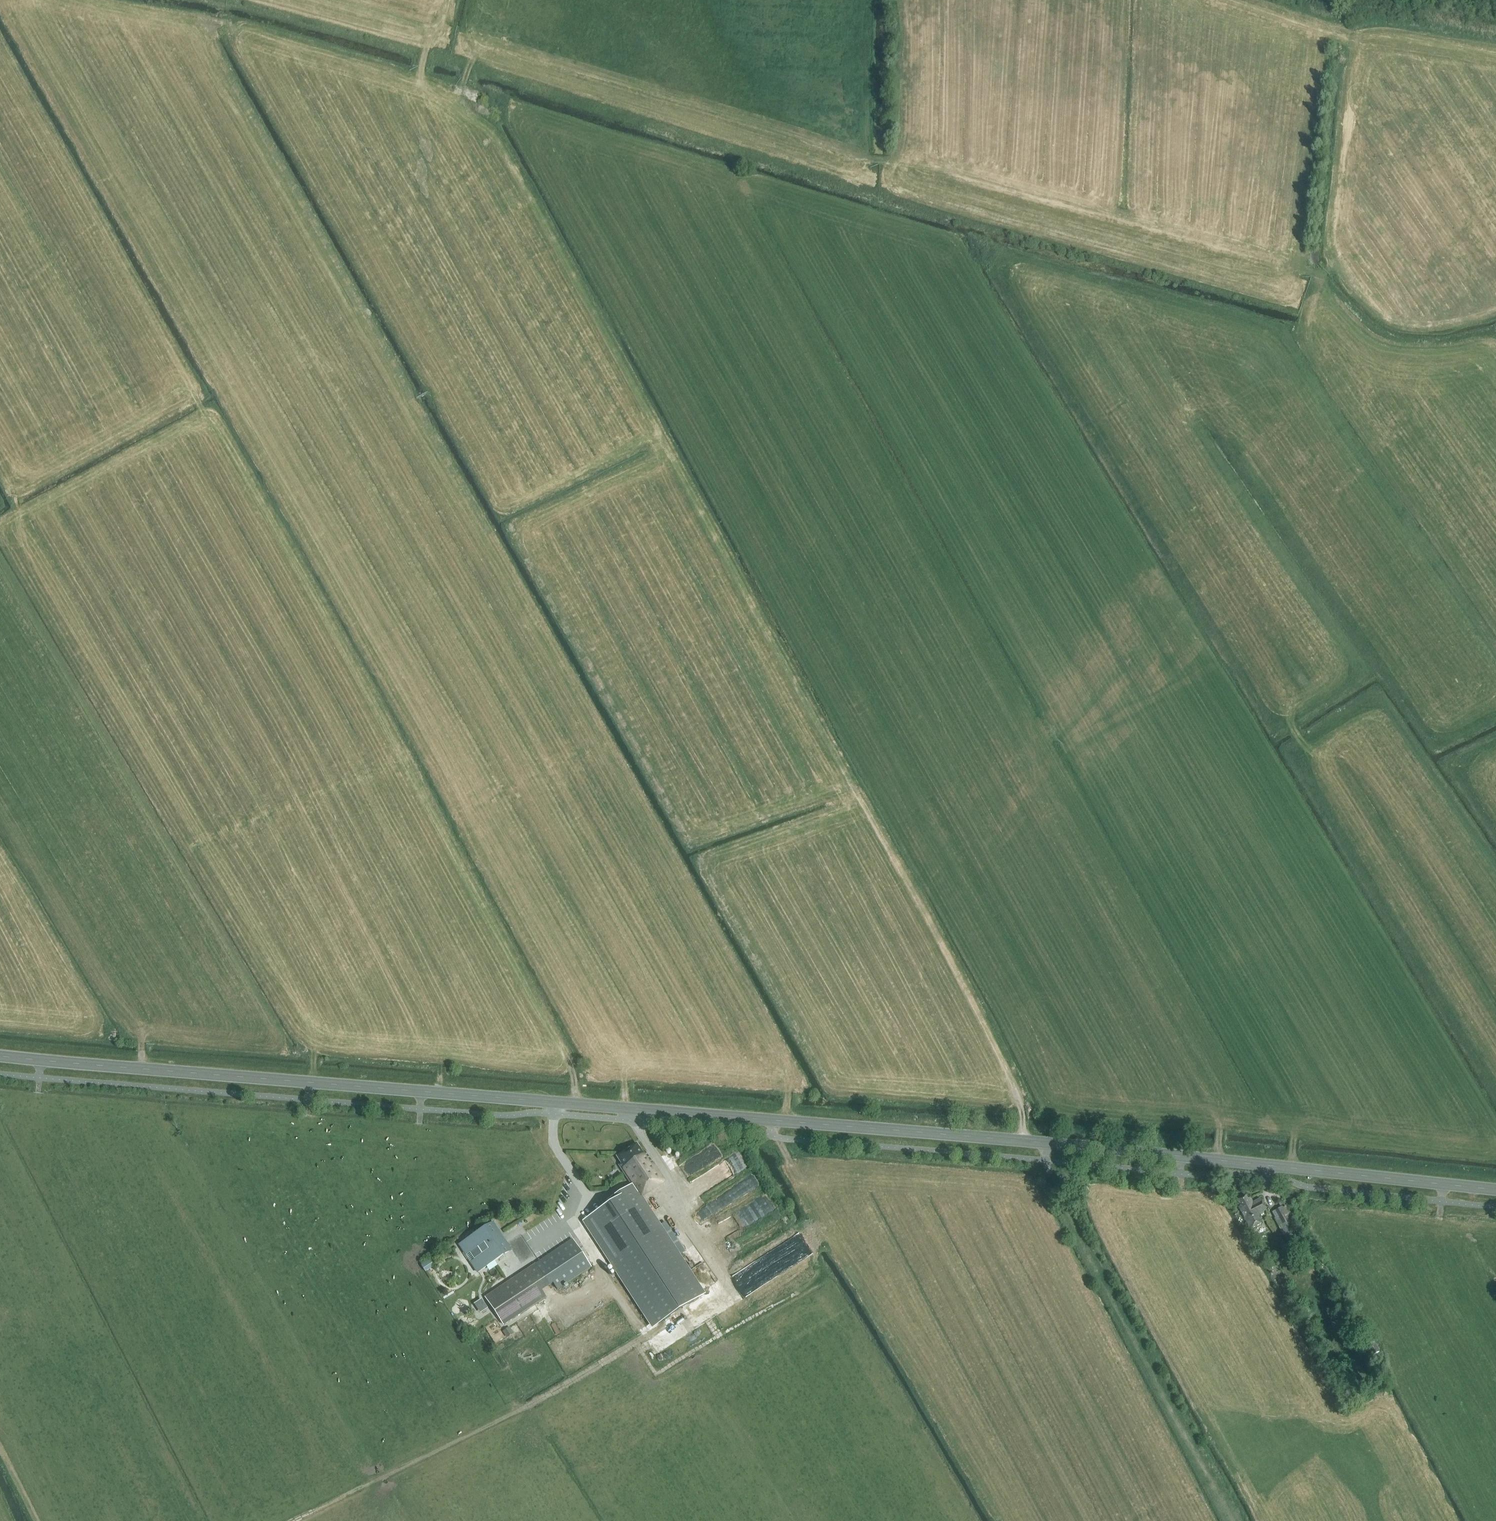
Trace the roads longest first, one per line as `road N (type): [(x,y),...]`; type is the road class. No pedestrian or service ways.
road 1 (tertiary): [(0,1055),(1495,1190)]

